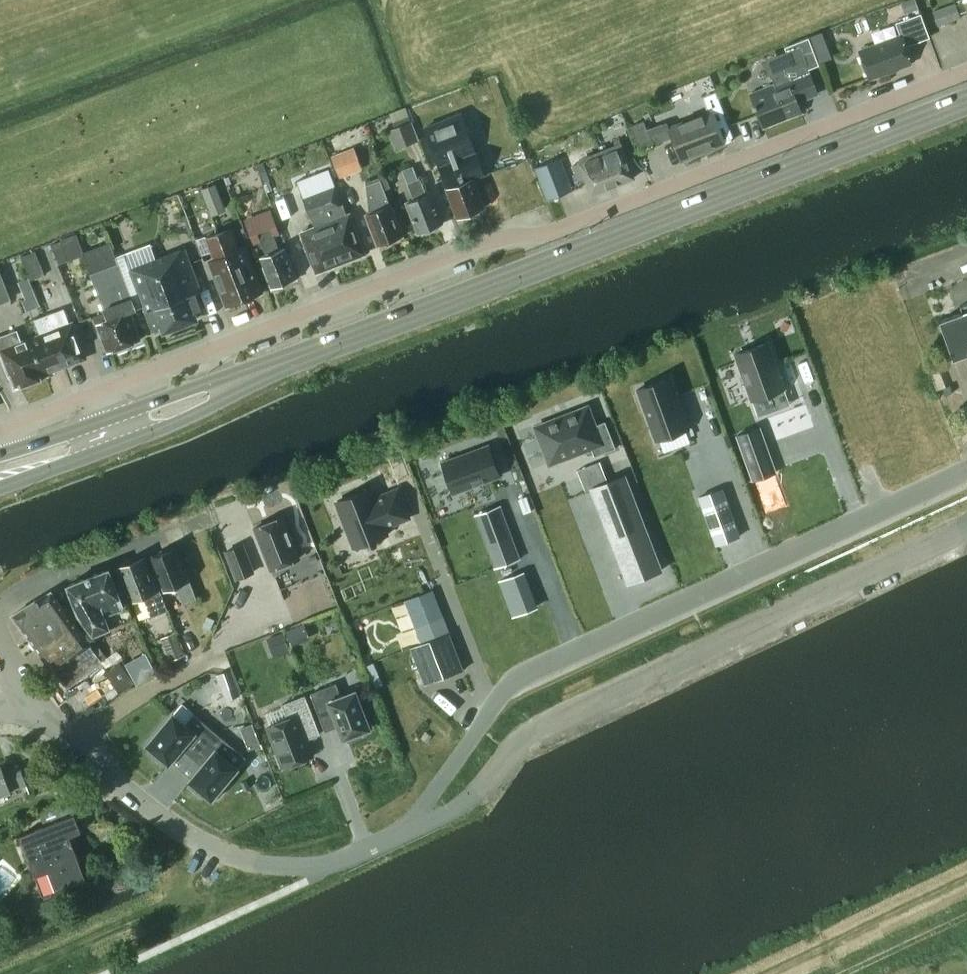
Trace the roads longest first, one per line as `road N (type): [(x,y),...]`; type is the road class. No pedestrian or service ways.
road 1 (residential): [(100,390),(966,71)]
road 2 (primary): [(966,92),(110,417)]
road 3 (primary): [(120,445),(333,351),(966,108)]
road 4 (residential): [(408,831),(500,688),(966,474)]
road 5 (residential): [(408,831),(483,789),(518,732),(966,527)]
road 6 (residential): [(77,740),(193,838),(252,861),(332,869),(408,831)]
road 7 (residential): [(0,610),(31,585),(210,517)]
road 8 (residential): [(77,740),(221,648)]
road 9 (primary): [(0,489),(120,445)]

